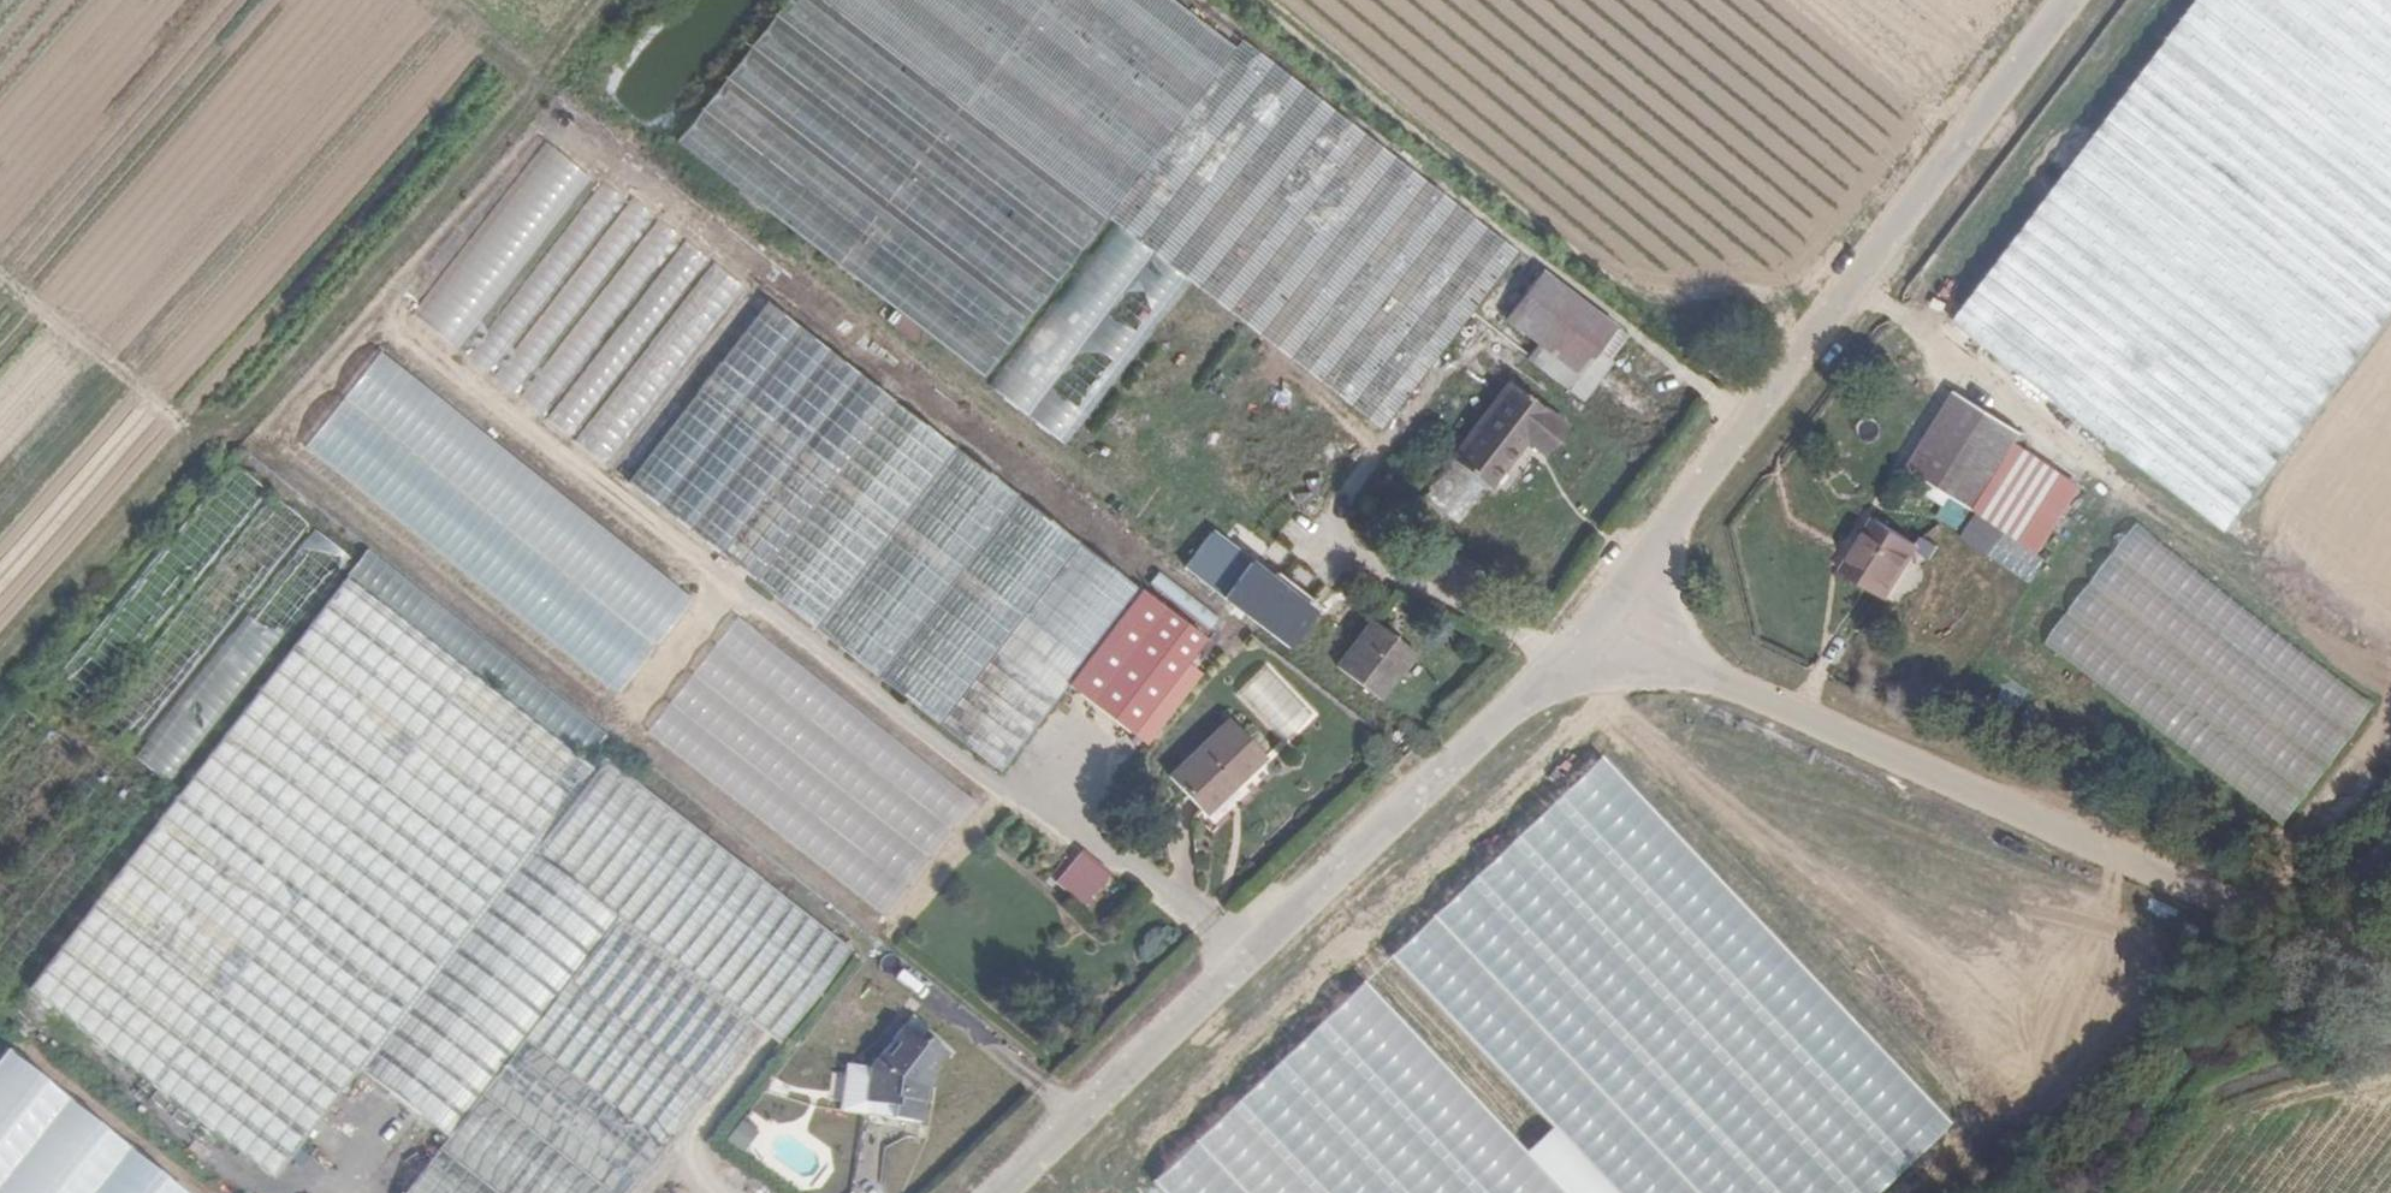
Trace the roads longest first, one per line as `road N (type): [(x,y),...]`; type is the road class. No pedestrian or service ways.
road 1 (residential): [(1591,640),(1007,1192)]
road 2 (residential): [(2070,0),(1591,640)]
road 3 (unclassified): [(1591,640),(1970,783),(2237,909)]
road 4 (track): [(2327,943),(2187,1040),(2035,1192)]
road 5 (unclassified): [(2390,991),(2327,943),(2237,909)]
road 6 (track): [(2390,843),(2374,862),(2299,903),(2285,927)]

